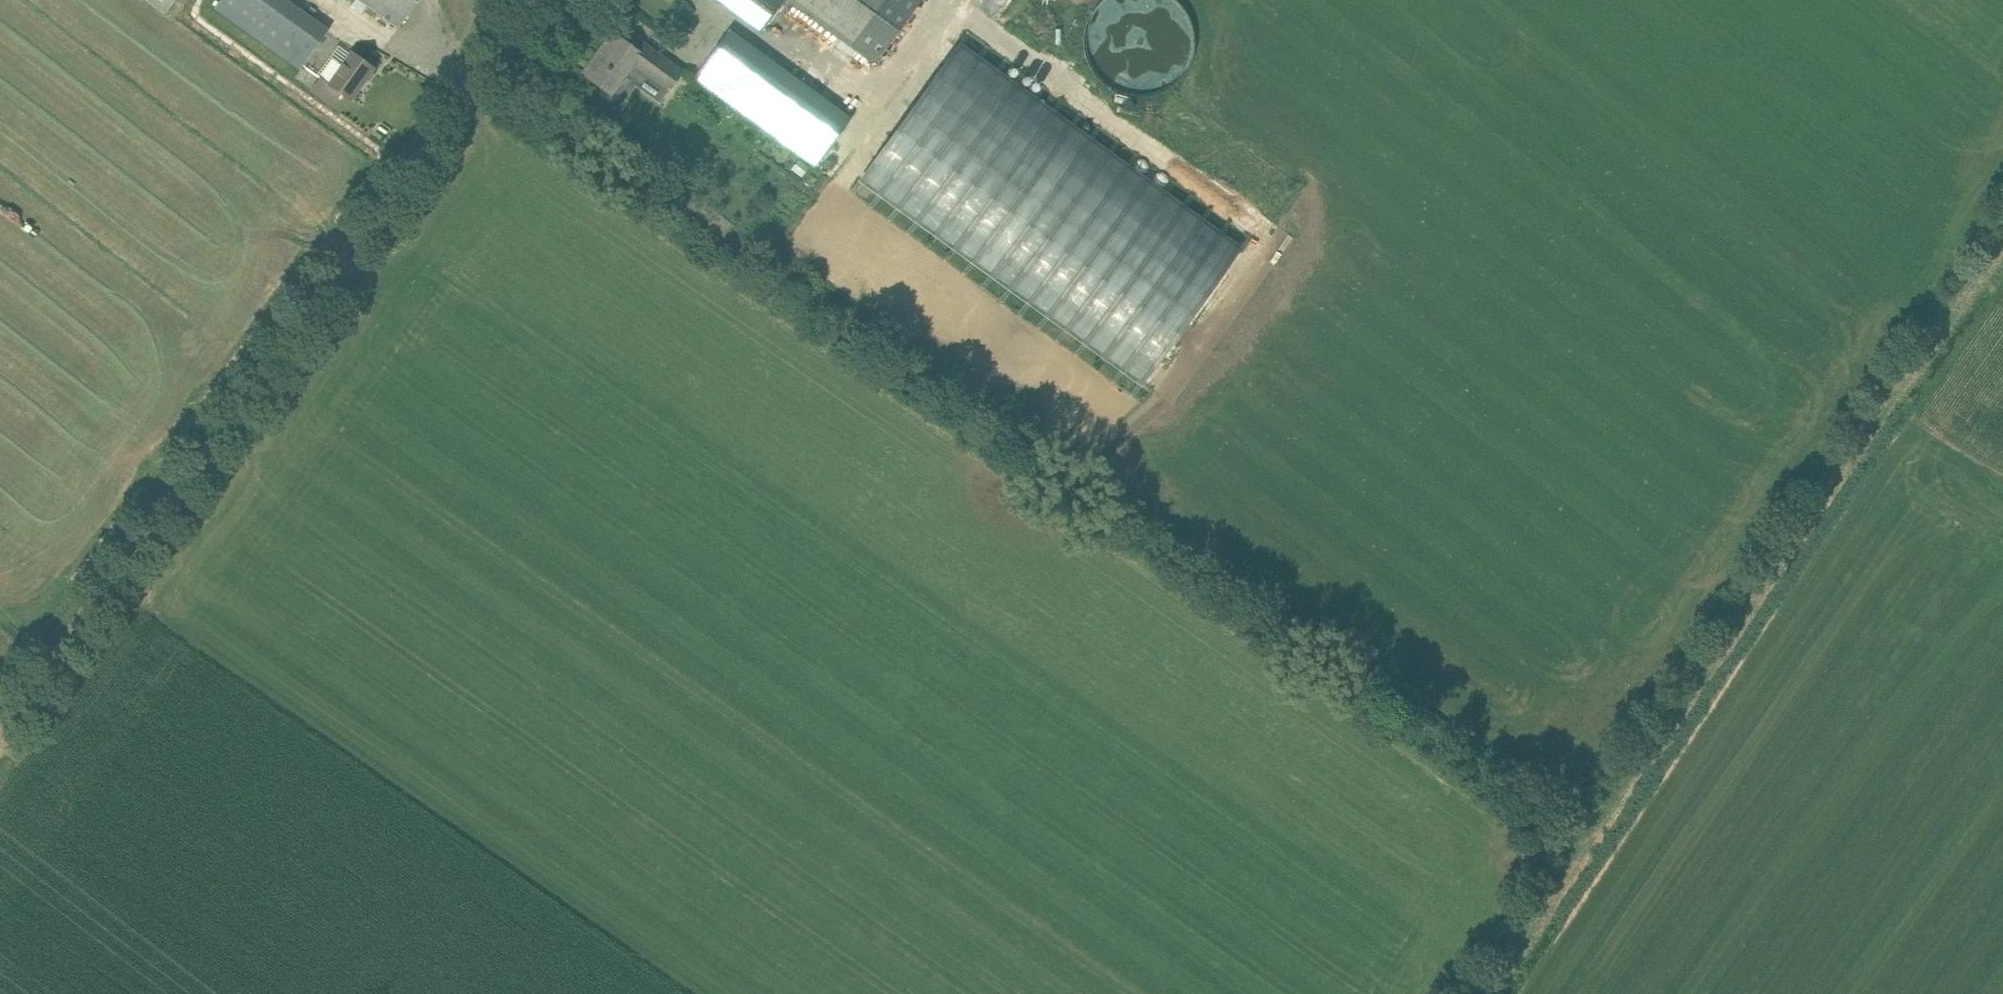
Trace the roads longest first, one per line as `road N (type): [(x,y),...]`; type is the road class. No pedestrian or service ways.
road 1 (unclassified): [(0,736),(535,0)]

